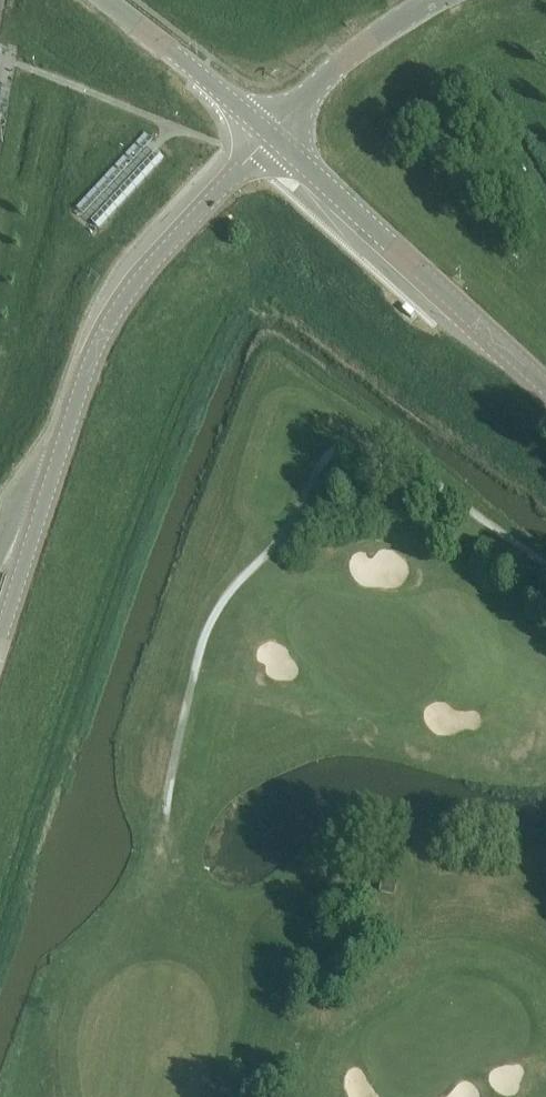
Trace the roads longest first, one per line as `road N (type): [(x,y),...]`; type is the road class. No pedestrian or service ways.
road 1 (tertiary): [(0,639),(103,336),(146,273),(271,135)]
road 2 (tertiary): [(545,388),(271,135)]
road 3 (unclassified): [(271,135),(340,64),(437,0)]
road 4 (tertiary): [(271,135),(105,0)]

